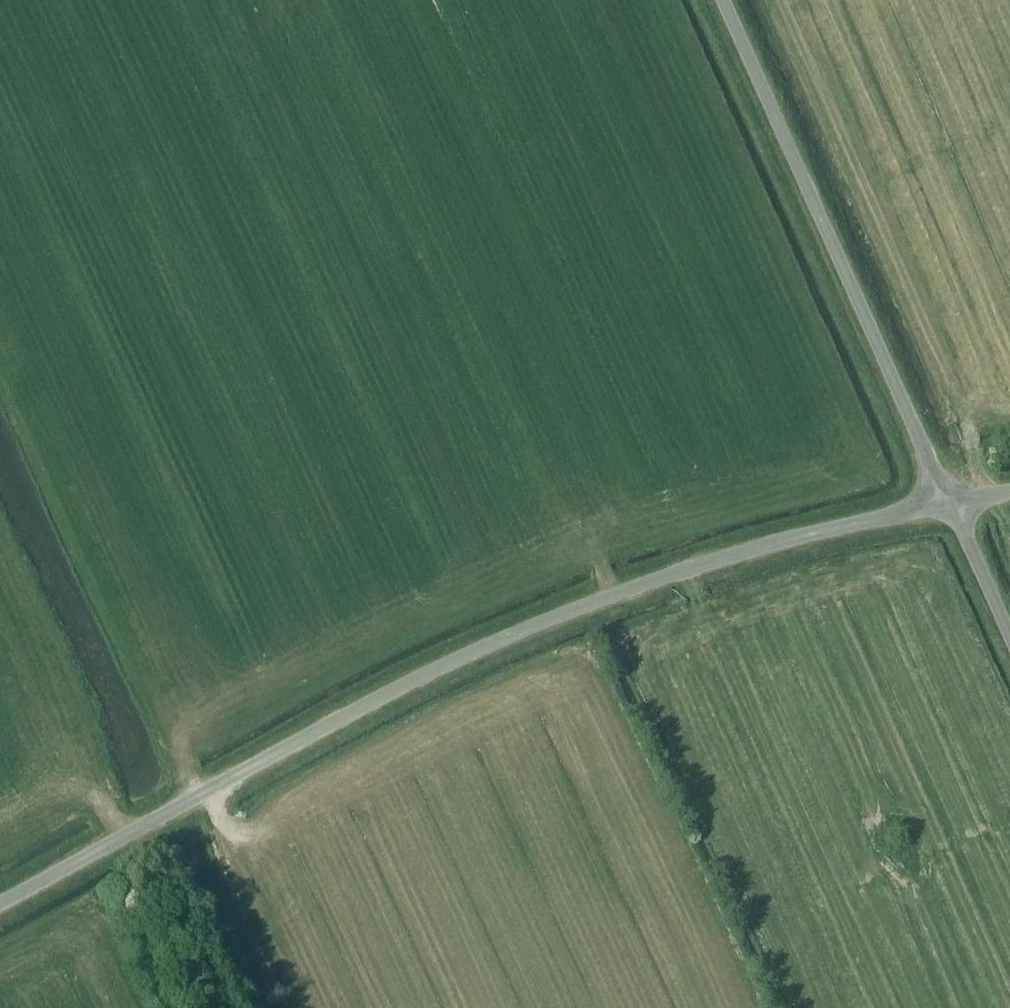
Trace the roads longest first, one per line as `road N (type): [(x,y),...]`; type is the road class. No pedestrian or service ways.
road 1 (unclassified): [(0,900),(438,666),(764,545),(947,501)]
road 2 (unclassified): [(1009,643),(947,501)]

